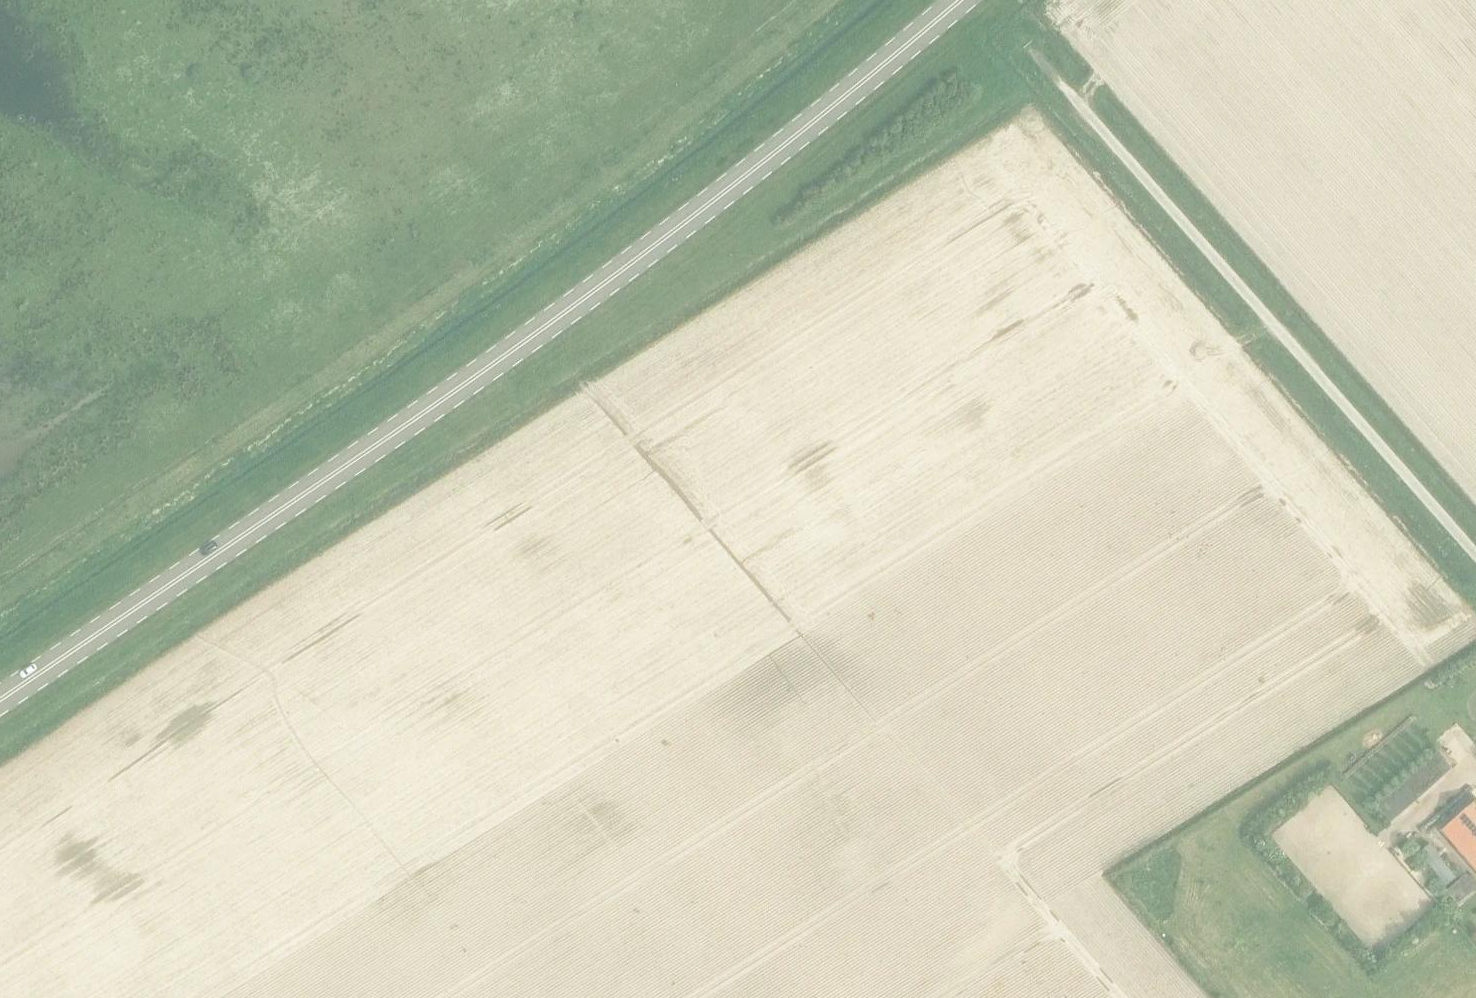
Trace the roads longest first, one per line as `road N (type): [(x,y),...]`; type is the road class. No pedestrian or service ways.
road 1 (secondary): [(0,691),(564,307),(958,0)]
road 2 (unclassified): [(1475,554),(1029,44)]

